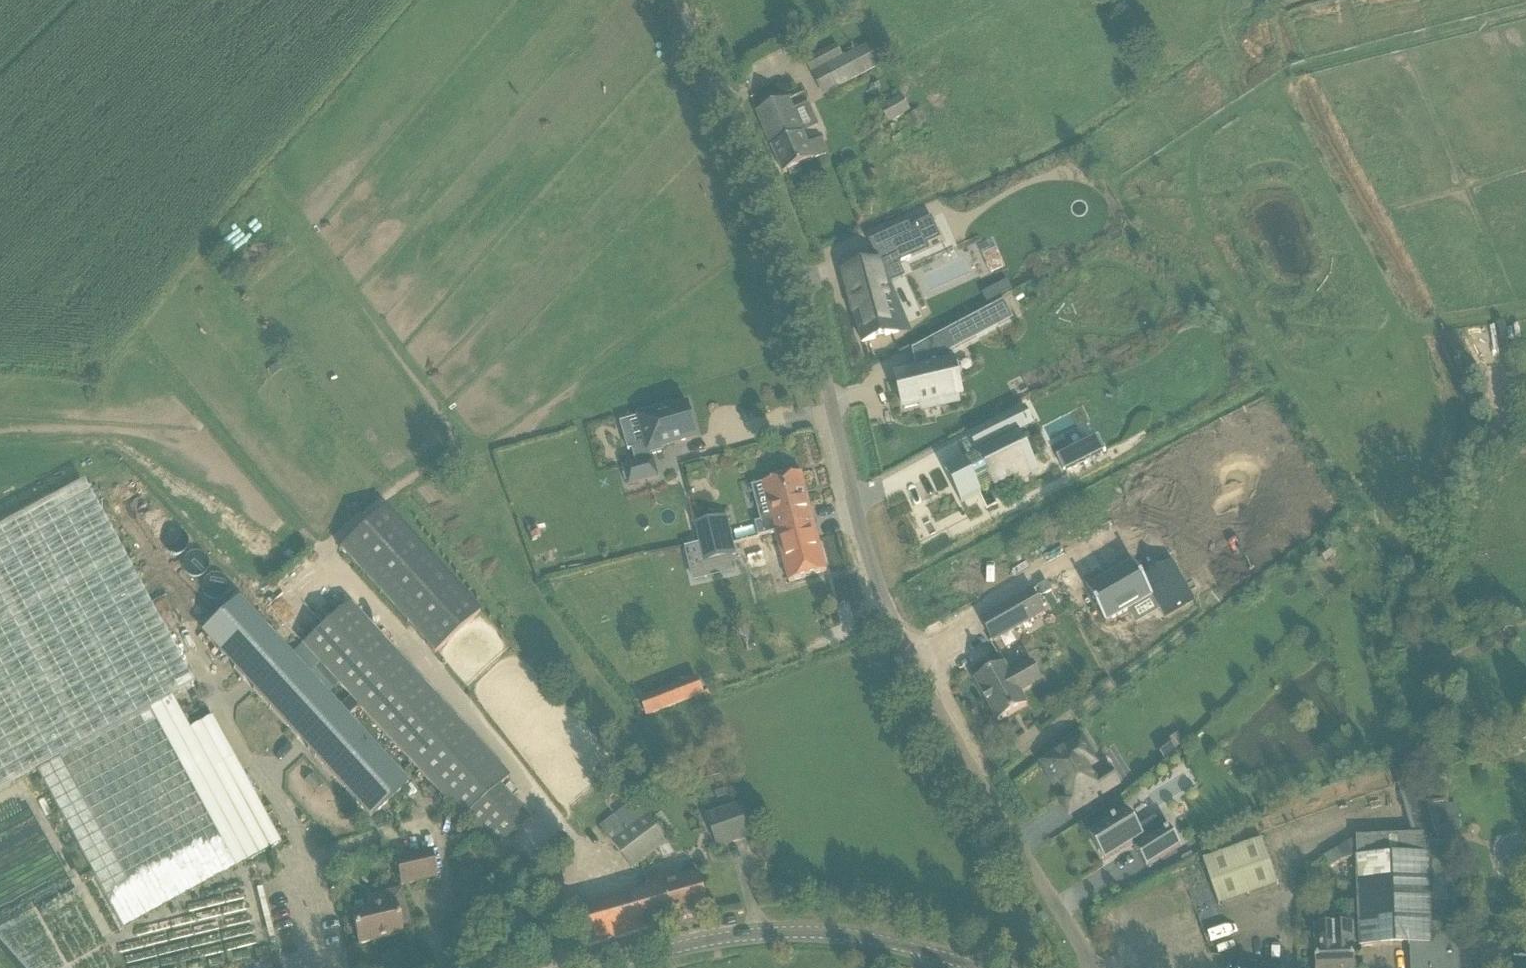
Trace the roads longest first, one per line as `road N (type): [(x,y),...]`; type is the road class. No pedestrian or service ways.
road 1 (unclassified): [(1091,967),(915,664),(875,570),(798,271),(675,0)]
road 2 (unclassified): [(980,967),(843,933),(734,935),(593,967)]

